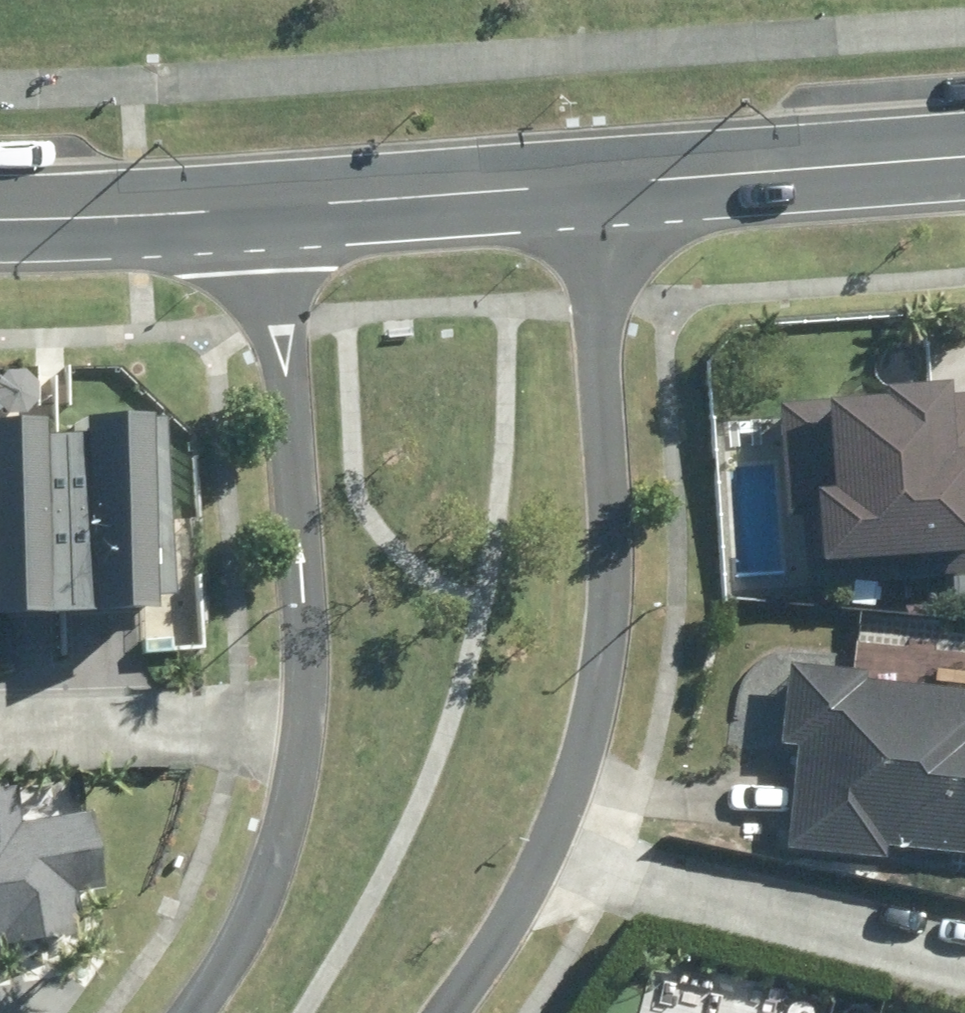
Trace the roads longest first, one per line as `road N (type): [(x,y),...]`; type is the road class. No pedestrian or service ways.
road 1 (residential): [(595,187),(613,530),(601,669),(581,760),(543,855)]
road 2 (residential): [(306,721),(271,210)]
road 3 (residential): [(543,855),(964,954)]
road 4 (secondary): [(964,159),(595,187)]
road 5 (secondary): [(595,187),(271,210)]
road 6 (residential): [(197,1012),(226,972),(306,721)]
road 7 (residential): [(0,722),(306,721)]
road 8 (secondary): [(271,210),(0,222)]
road 9 (residential): [(543,855),(441,1012)]

